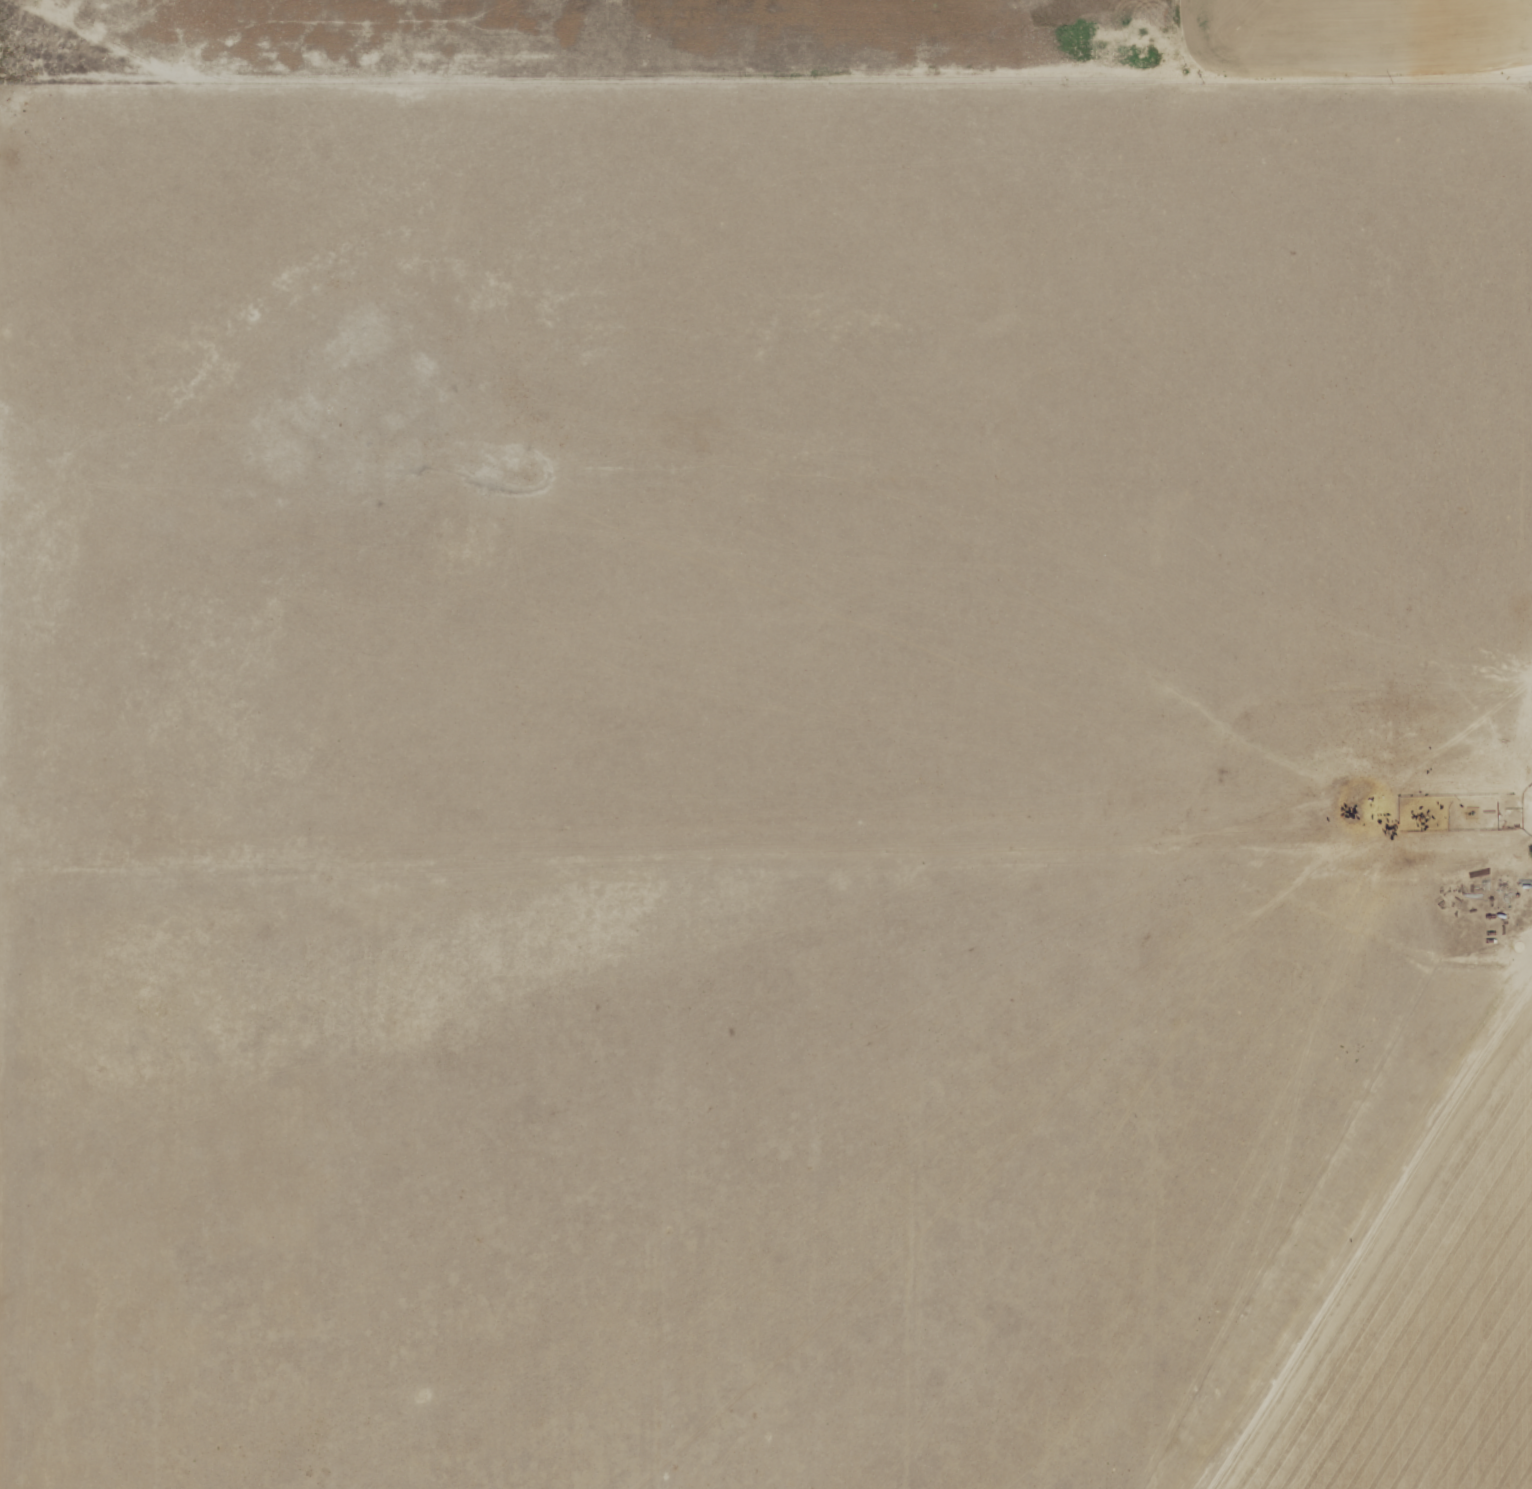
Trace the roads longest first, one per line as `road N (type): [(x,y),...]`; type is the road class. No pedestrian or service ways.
road 1 (residential): [(1531,87),(1385,86)]

